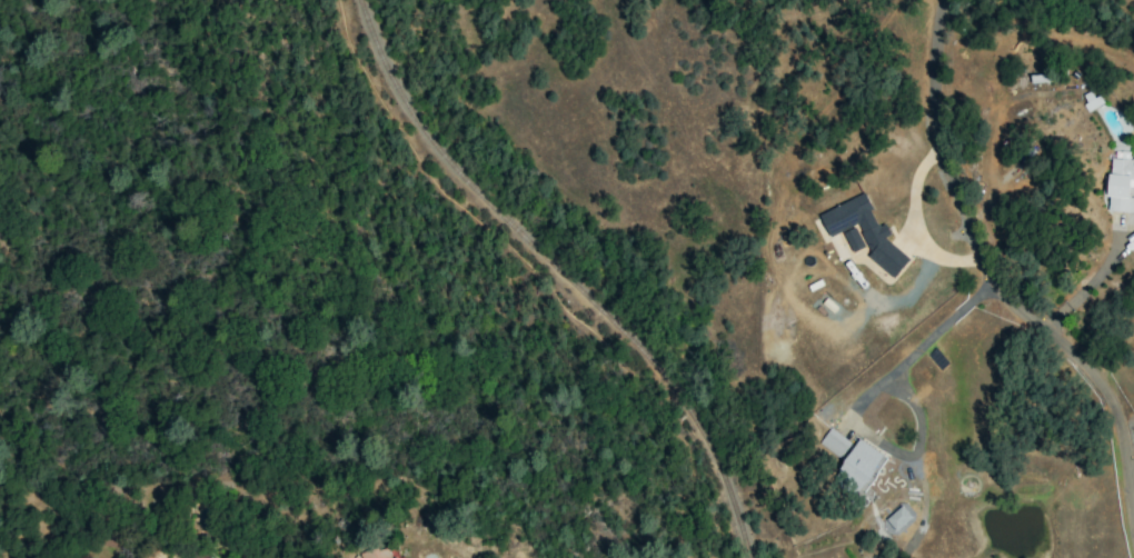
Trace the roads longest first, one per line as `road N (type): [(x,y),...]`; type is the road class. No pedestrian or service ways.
road 1 (residential): [(947,0),(939,139),(976,246),(1013,306),(1095,375),(1121,413),(1133,507)]

